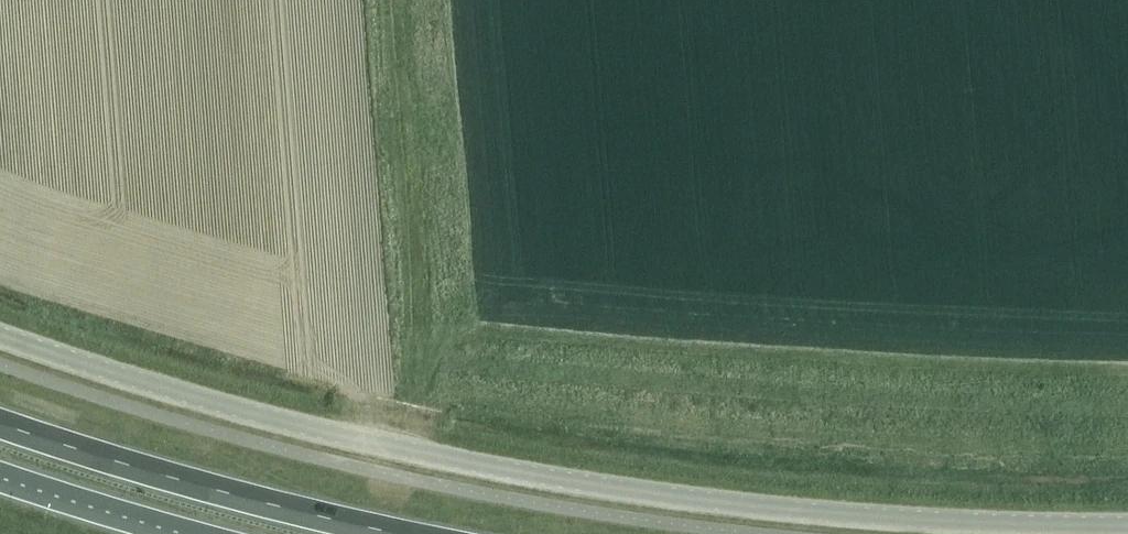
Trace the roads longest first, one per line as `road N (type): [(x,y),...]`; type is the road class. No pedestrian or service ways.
road 1 (tertiary): [(0,335),(206,401),(523,474),(853,516),(1127,525)]
road 2 (trunk): [(400,533),(232,495),(0,424)]
road 3 (trunk): [(0,478),(183,533)]

